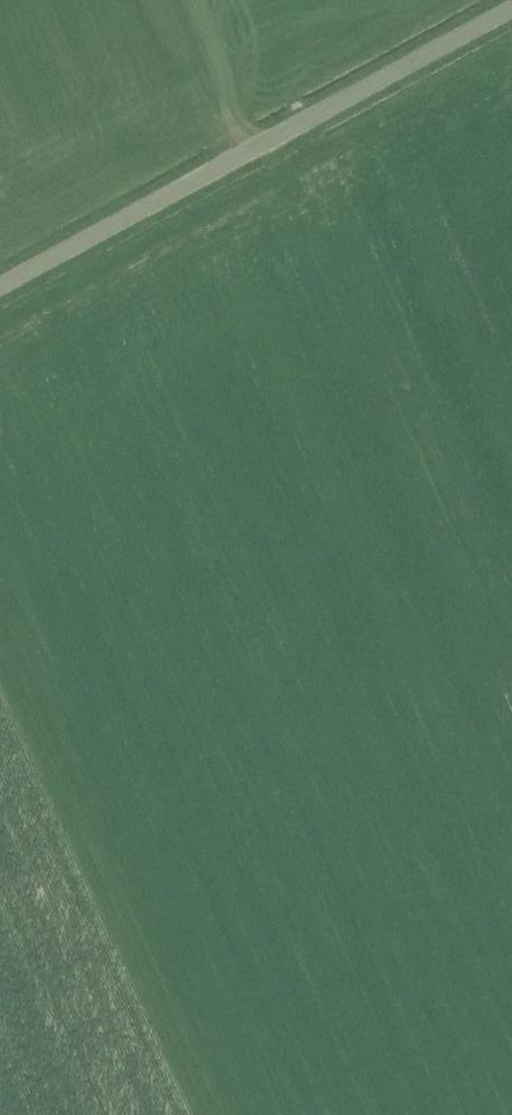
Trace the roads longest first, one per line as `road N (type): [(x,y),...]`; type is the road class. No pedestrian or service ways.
road 1 (unclassified): [(0,286),(511,9)]

